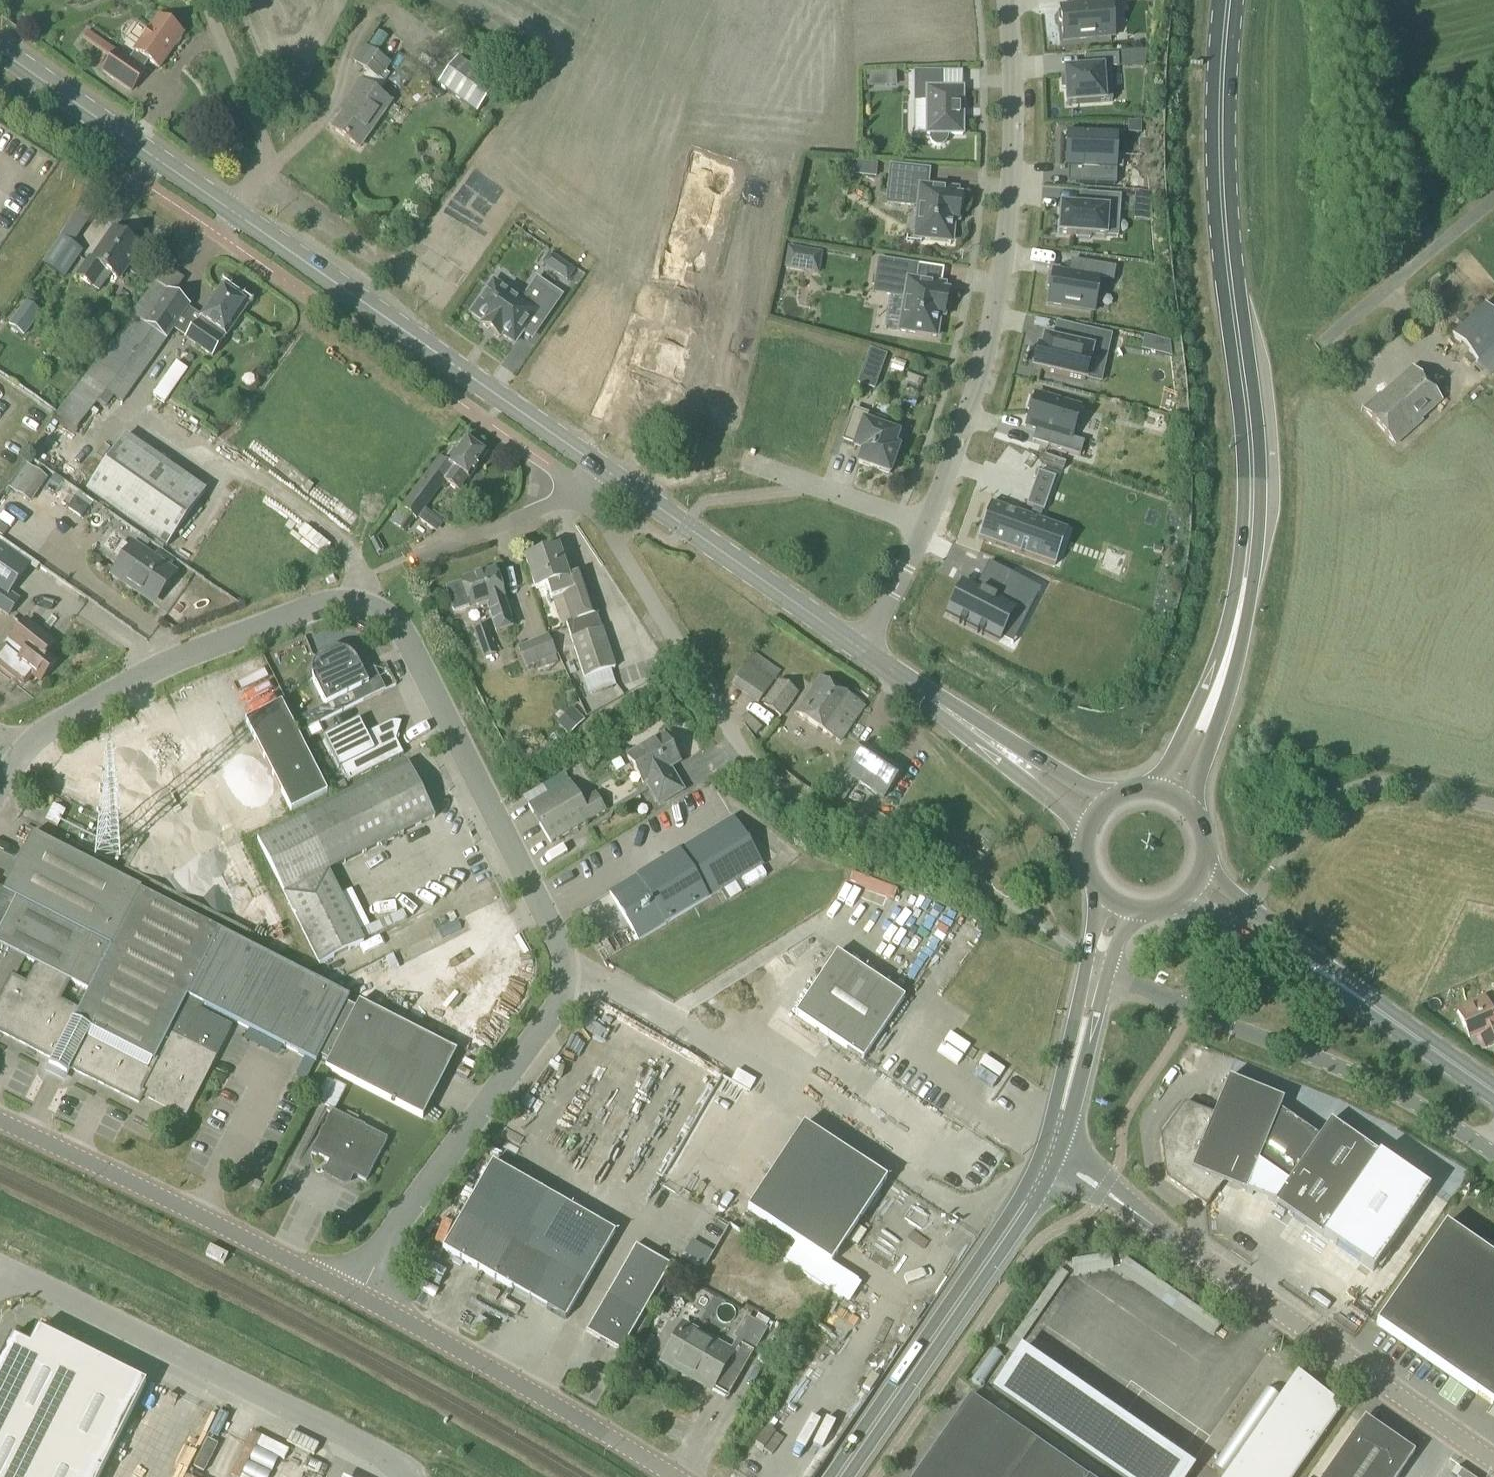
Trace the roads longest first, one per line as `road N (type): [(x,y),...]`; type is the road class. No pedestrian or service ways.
road 1 (unclassified): [(360,1296),(426,1188),(565,1004),(573,967),(410,649),(356,607)]
road 2 (primary): [(1172,792),(1239,611),(1250,487),(1224,240),(1220,91),(1228,0)]
road 3 (unclassified): [(1050,1154),(1493,1460)]
road 4 (residential): [(928,525),(963,424),(1008,239),(1014,102),(1002,0)]
road 5 (unclassified): [(0,1266),(398,1460),(415,1476)]
road 6 (tertiary): [(604,466),(231,211)]
road 7 (unclassified): [(0,788),(56,729),(164,671),(304,608),(356,607)]
road 8 (unclassified): [(360,1296),(0,1123)]
road 9 (primary): [(839,1476),(1027,1202),(1050,1154)]
road 10 (unclassified): [(675,1476),(360,1296)]
road 11 (unclassified): [(1483,1147),(1379,1086),(1187,1010)]
road 12 (tertiary): [(862,654),(604,466)]
road 13 (unclassified): [(1243,916),(1311,819),(1348,790),(1390,782),(1493,806)]
road 14 (primary): [(1493,1091),(1243,916)]
road 15 (unclassified): [(742,742),(584,492)]
road 16 (tertiary): [(1095,816),(862,654)]
road 17 (tertiary): [(231,211),(0,53)]
road 18 (unclassified): [(1334,336),(1493,206)]
road 19 (unclassified): [(398,563),(584,492)]
road 20 (primary): [(1050,1154),(1098,966)]
road 21 (residential): [(749,463),(928,525)]
road 22 (residential): [(255,172),(268,152),(205,0)]
road 23 (residential): [(255,172),(389,263)]
road 24 (residential): [(862,654),(928,525)]

